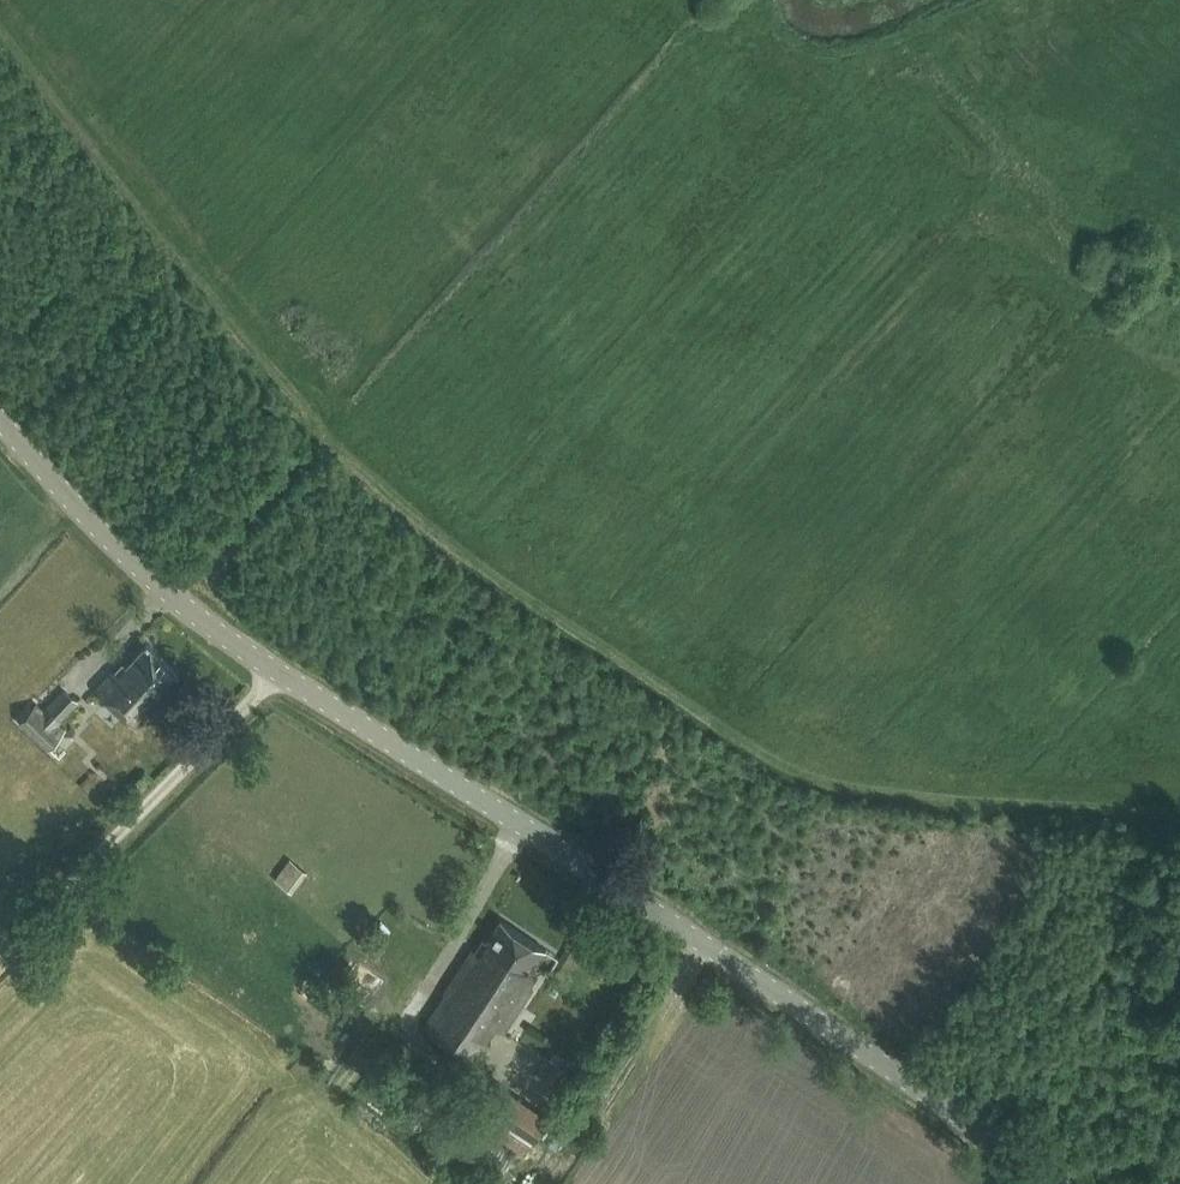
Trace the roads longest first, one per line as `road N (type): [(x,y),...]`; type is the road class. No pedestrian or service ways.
road 1 (tertiary): [(0,406),(84,506),(230,642),(497,800),(1071,1183)]
road 2 (track): [(277,672),(0,954)]

